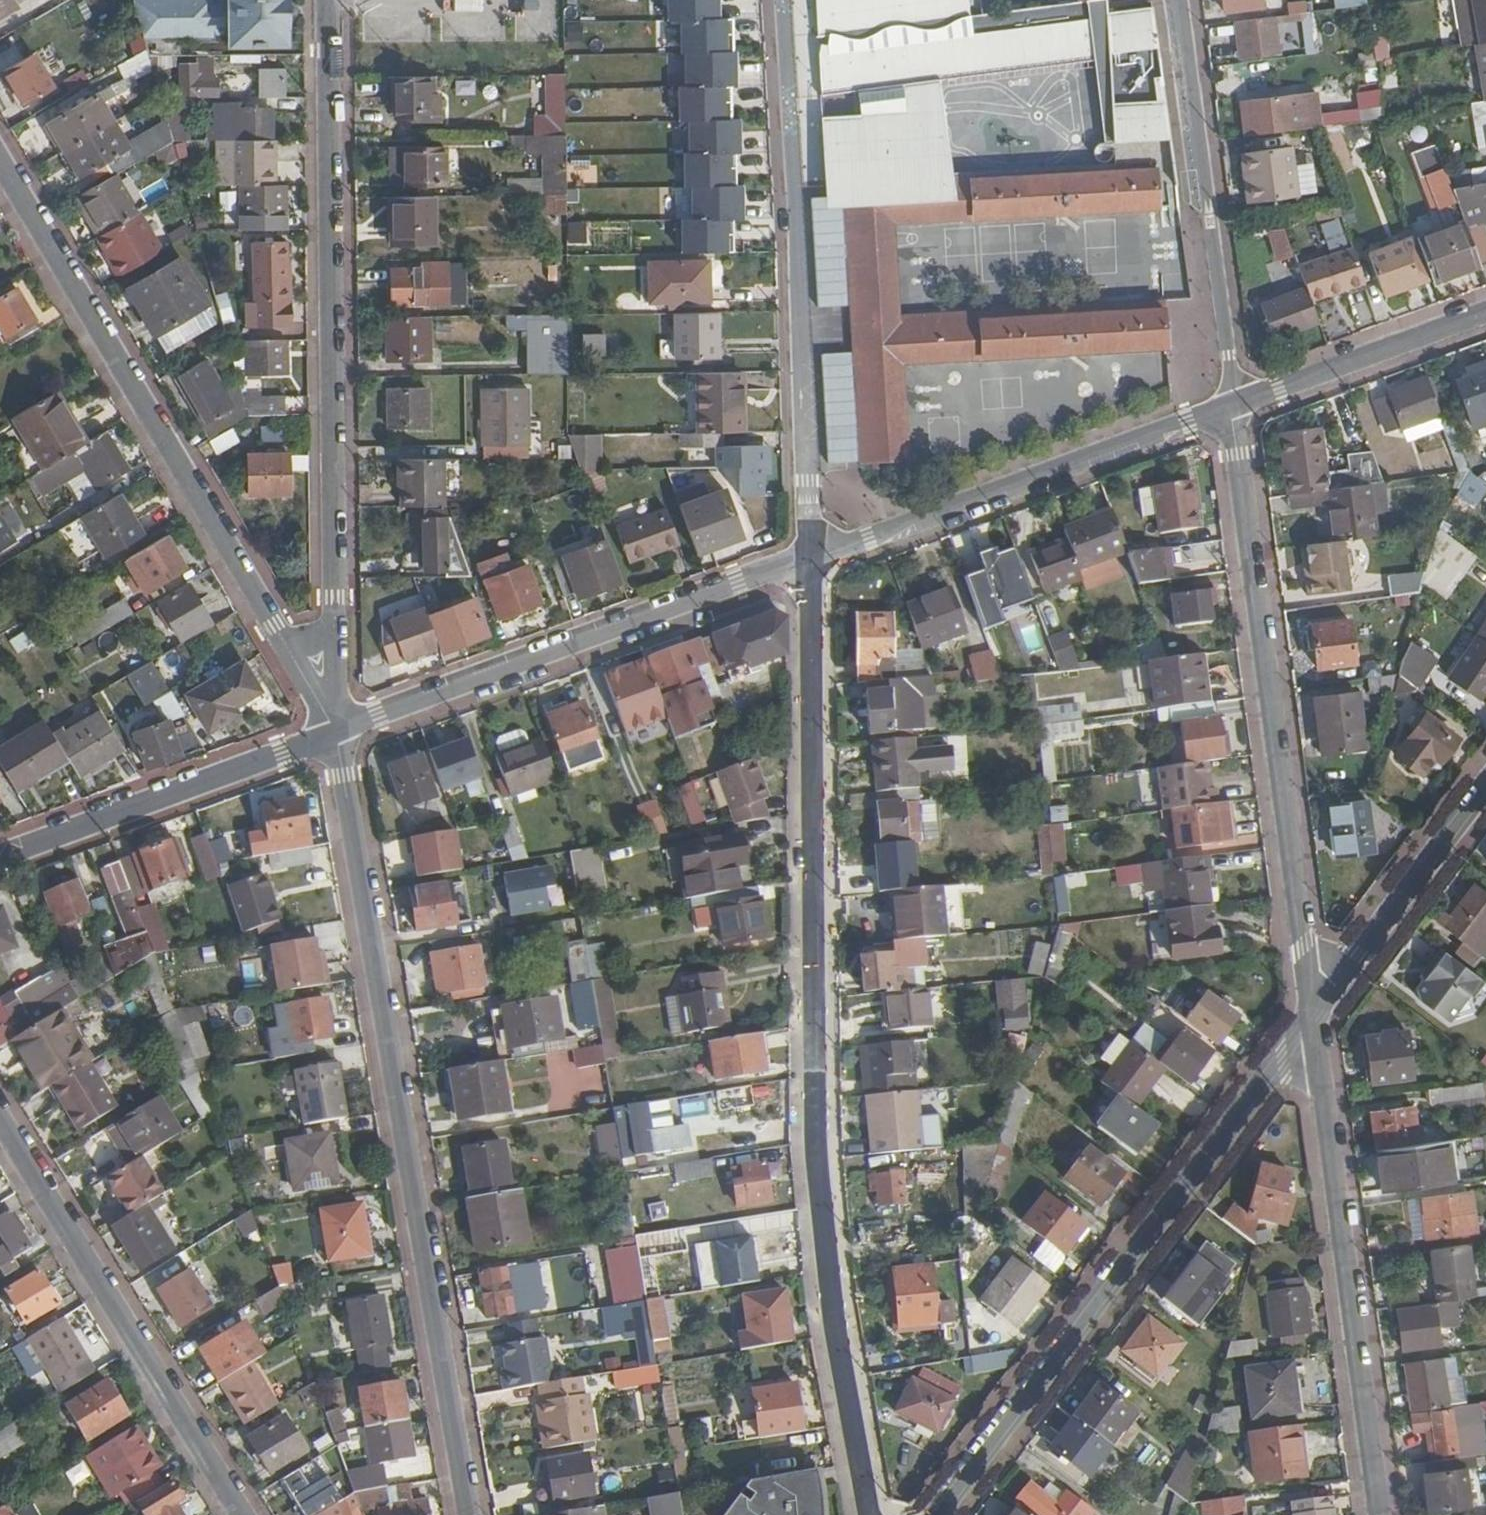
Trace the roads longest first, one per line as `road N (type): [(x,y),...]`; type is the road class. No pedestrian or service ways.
road 1 (residential): [(811,557),(814,1142),(828,1297),(869,1514)]
road 2 (residential): [(336,731),(469,1514)]
road 3 (residential): [(336,731),(324,0)]
road 4 (residential): [(0,155),(336,731)]
road 5 (residential): [(1314,1017),(935,1514)]
road 6 (residential): [(1314,1017),(1232,408)]
road 7 (residential): [(811,557),(784,0)]
road 8 (residential): [(336,731),(811,557)]
road 9 (residential): [(1378,1514),(1314,1017)]
road 10 (residential): [(239,1514),(0,1123)]
road 11 (residential): [(811,557),(1232,408)]
road 12 (residential): [(1232,408),(1179,0)]
road 13 (residential): [(0,857),(336,731)]
road 14 (residential): [(1485,793),(1314,1017)]
road 15 (residential): [(1232,408),(1485,314)]

